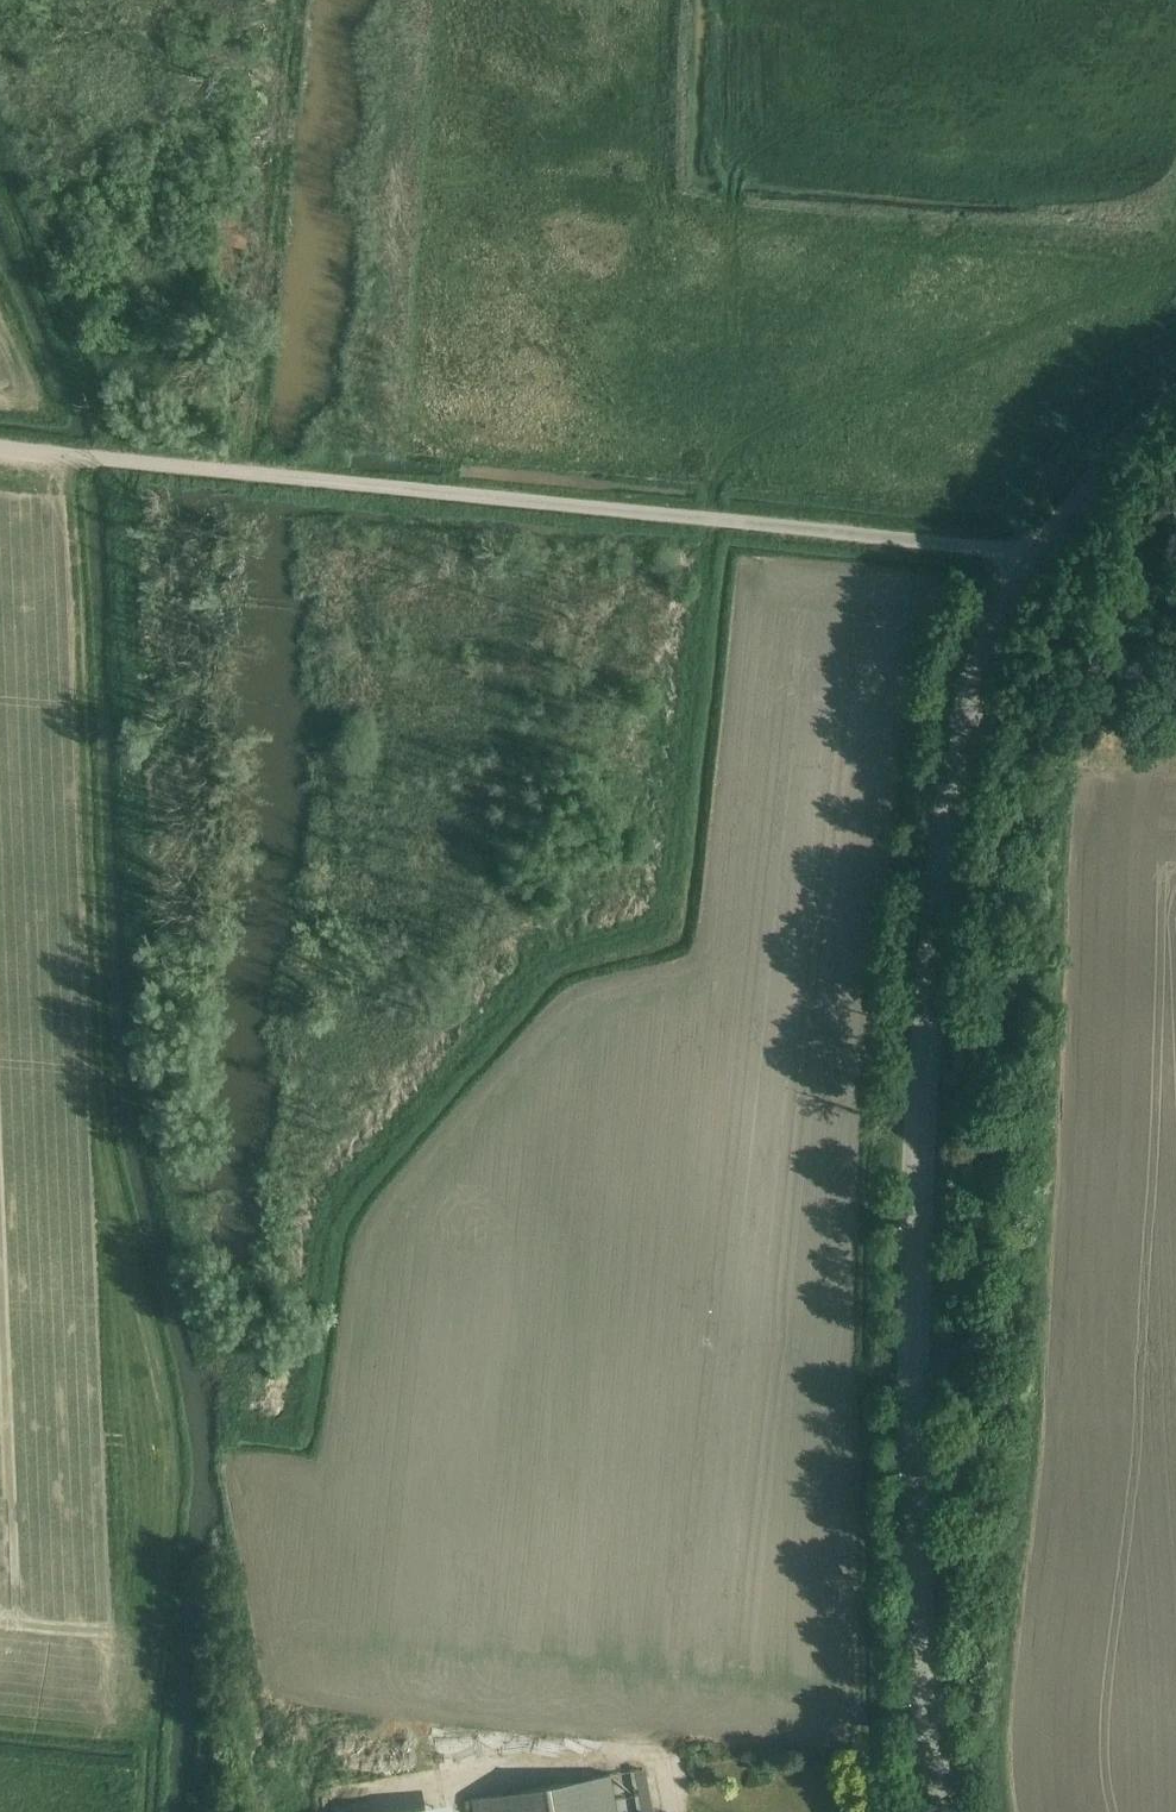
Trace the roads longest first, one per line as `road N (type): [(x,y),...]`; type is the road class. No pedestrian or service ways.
road 1 (tertiary): [(952,1811),(934,1754),(913,1327),(965,736),(990,638),(1029,564)]
road 2 (unclassified): [(1029,564),(997,548),(0,441)]
road 3 (tertiary): [(1029,564),(1048,529),(1175,400)]

